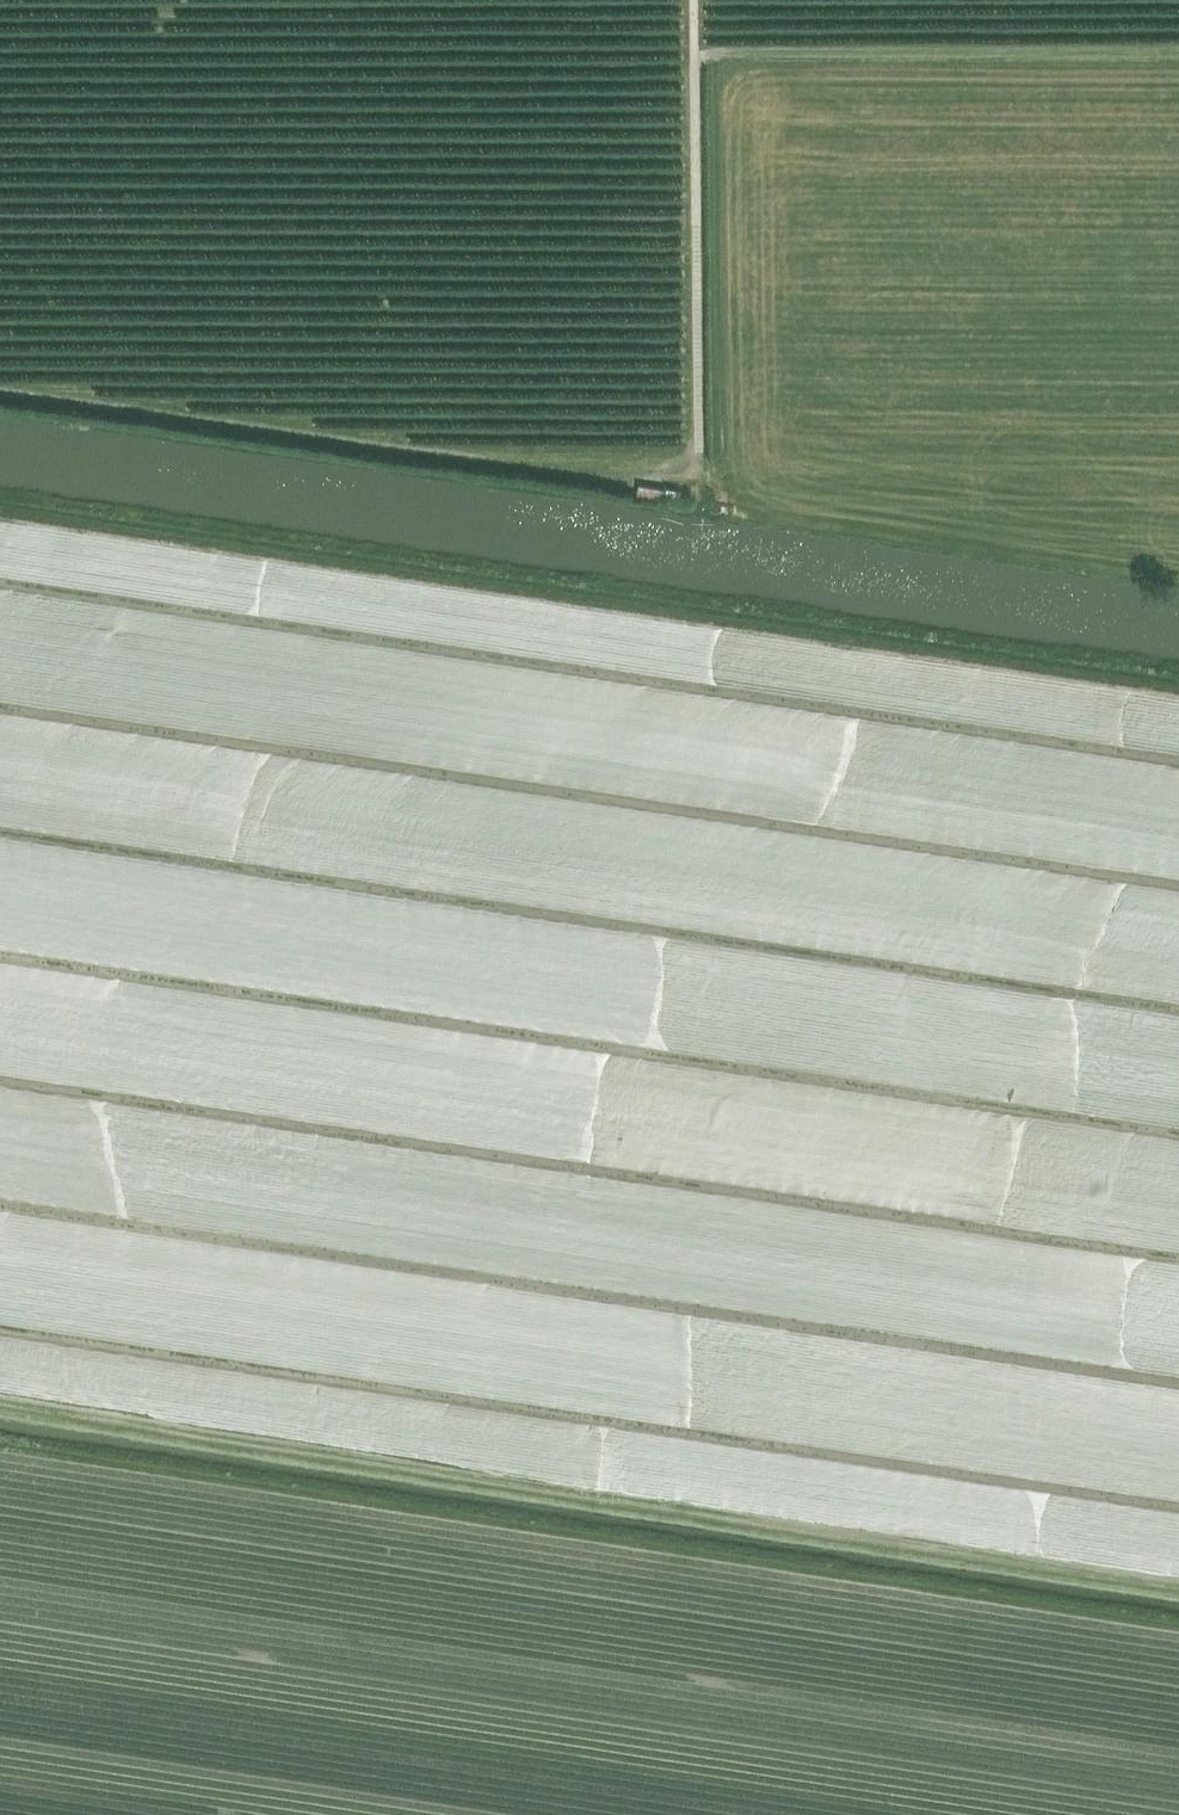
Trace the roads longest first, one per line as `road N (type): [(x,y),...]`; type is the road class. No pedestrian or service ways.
road 1 (track): [(1178,683),(0,508)]
road 2 (track): [(696,450),(693,0)]

